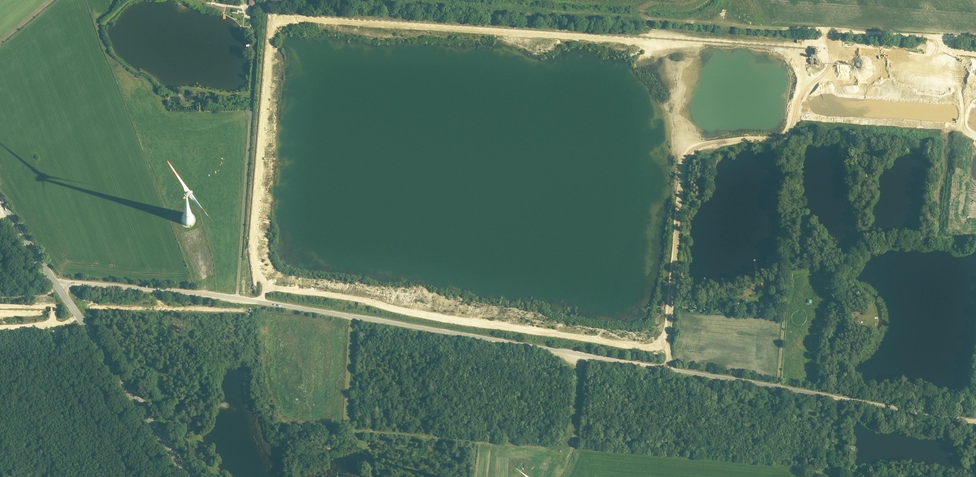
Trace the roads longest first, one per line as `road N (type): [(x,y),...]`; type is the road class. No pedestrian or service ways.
road 1 (residential): [(975,423),(241,293),(52,270)]
road 2 (unclassified): [(195,476),(52,270)]
road 3 (track): [(975,40),(797,28)]
road 4 (track): [(582,354),(571,472),(564,476)]

